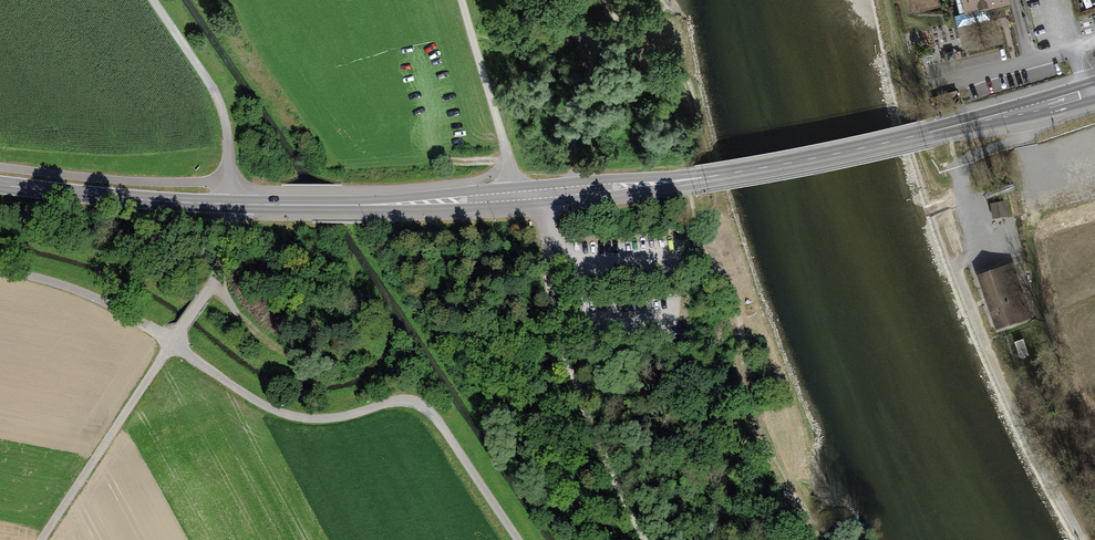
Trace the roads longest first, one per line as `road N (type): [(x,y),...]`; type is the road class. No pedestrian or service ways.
road 1 (secondary): [(1094,89),(933,134),(698,182),(517,202),(181,202),(0,185)]
road 2 (track): [(518,539),(418,404),(395,401),(324,418),(285,413),(171,343)]
road 3 (track): [(0,270),(95,298),(171,343),(220,267),(234,203)]
road 4 (track): [(540,217),(569,364),(643,539)]
road 5 (track): [(39,539),(171,343)]
road 6 (track): [(153,0),(216,96),(232,185)]
road 7 (track): [(476,37),(517,202)]

